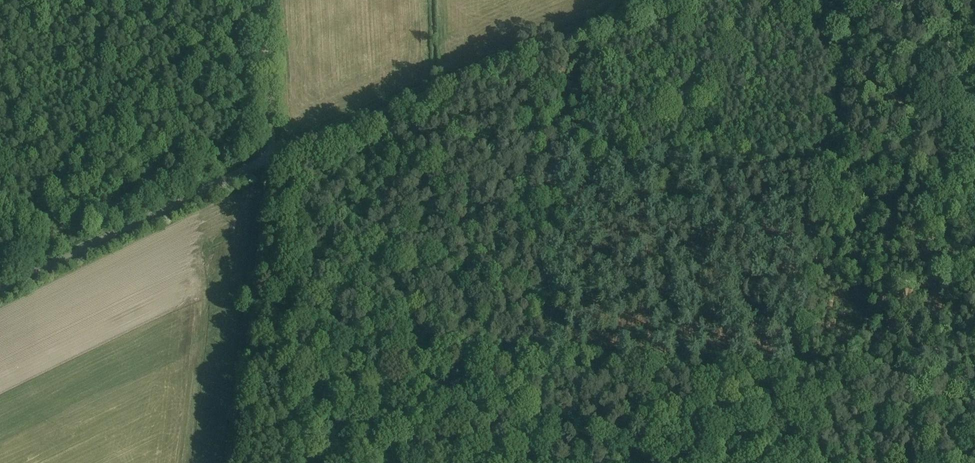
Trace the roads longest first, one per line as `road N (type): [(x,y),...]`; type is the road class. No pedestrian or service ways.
road 1 (track): [(247,357),(974,375)]
road 2 (unclassified): [(0,289),(250,168),(663,0)]
road 3 (track): [(798,462),(852,0)]
road 4 (track): [(265,0),(271,159),(234,462)]
road 5 (track): [(556,42),(560,159),(539,462)]

